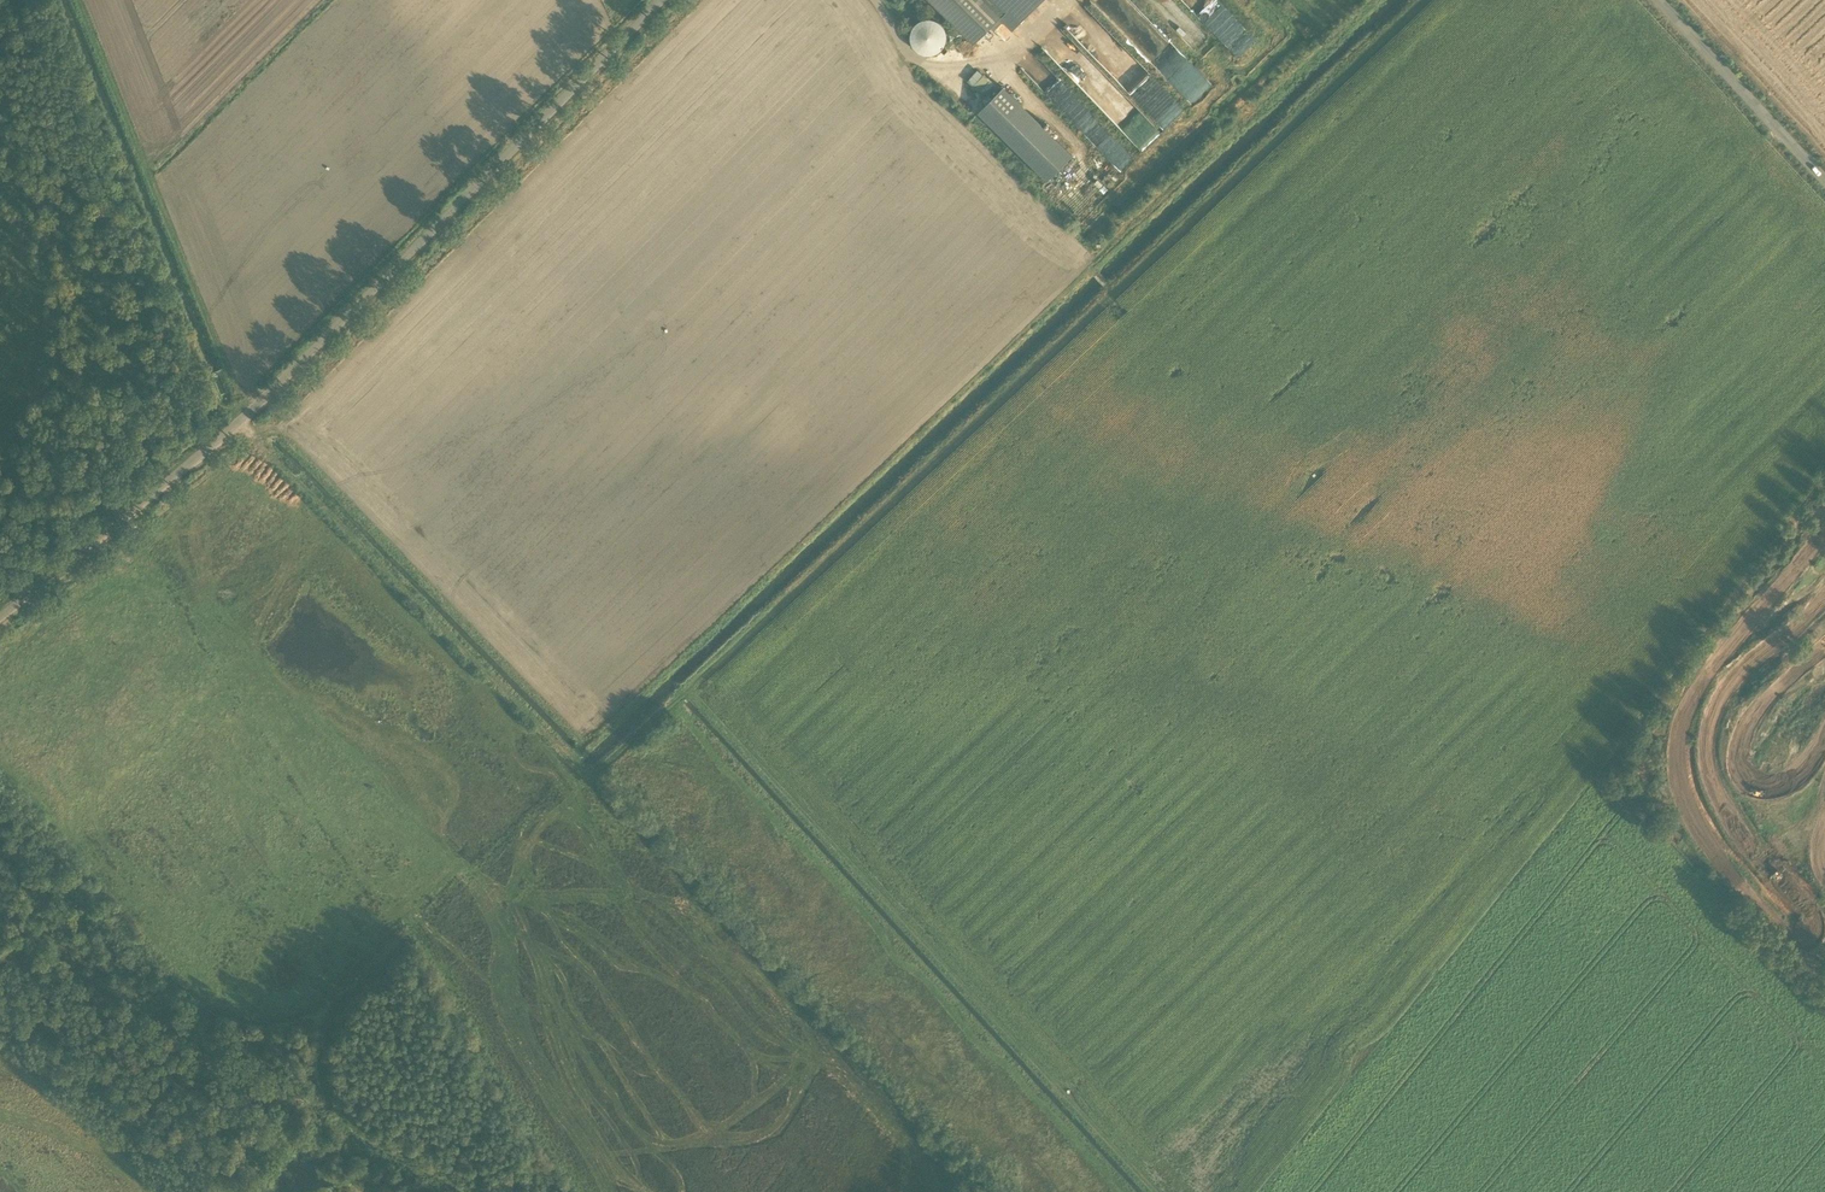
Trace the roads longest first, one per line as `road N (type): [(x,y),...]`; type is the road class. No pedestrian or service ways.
road 1 (unclassified): [(0,615),(261,406),(660,0)]
road 2 (track): [(241,422),(579,767),(596,770),(684,690)]
road 3 (unclassified): [(1824,184),(1657,0)]

